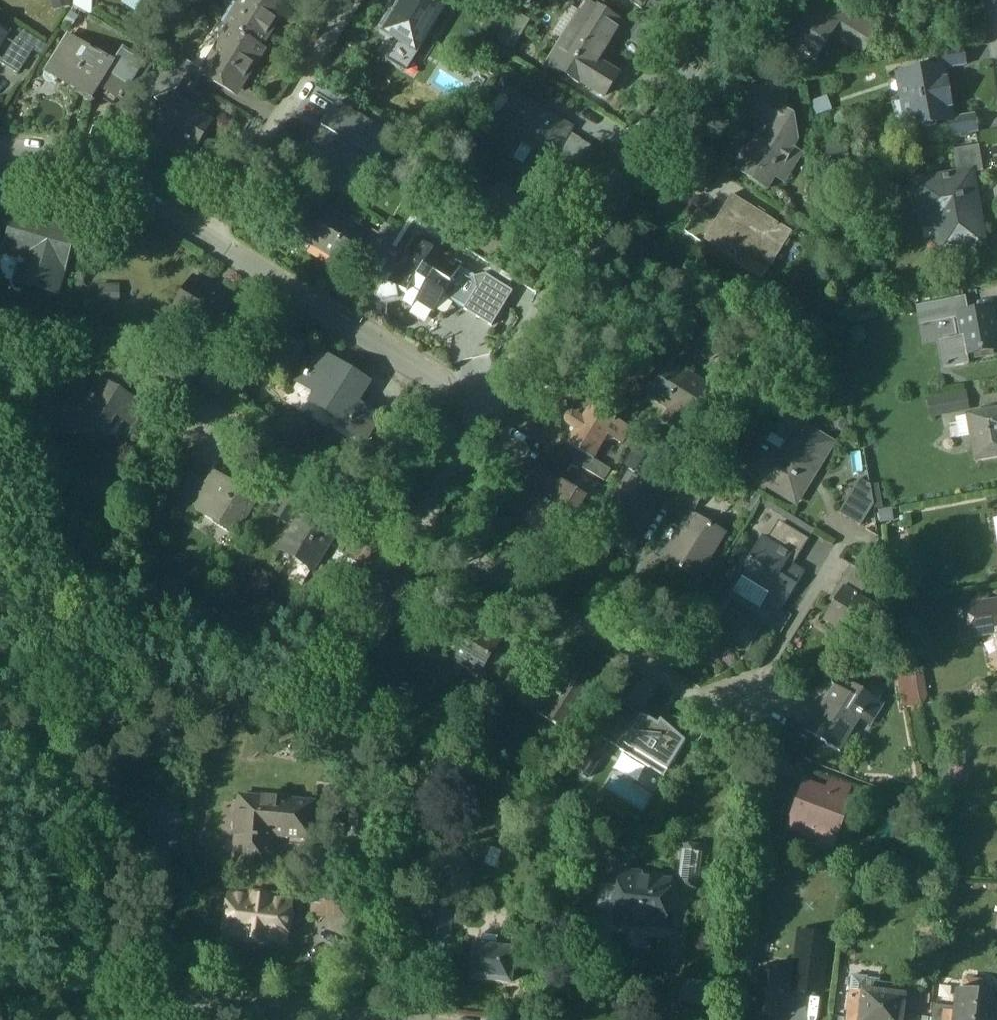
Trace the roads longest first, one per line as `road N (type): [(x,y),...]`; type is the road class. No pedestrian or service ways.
road 1 (residential): [(738,0),(482,412)]
road 2 (track): [(0,538),(117,995)]
road 3 (residential): [(415,528),(748,737),(762,711)]
road 4 (residential): [(326,1019),(0,986)]
road 5 (residential): [(482,412),(209,239)]
road 6 (residential): [(209,239),(359,0)]
road 7 (residential): [(209,239),(103,178),(35,157),(0,157)]
road 8 (residential): [(224,434),(296,463),(382,523),(415,528)]
road 9 (residential): [(482,412),(415,528)]

